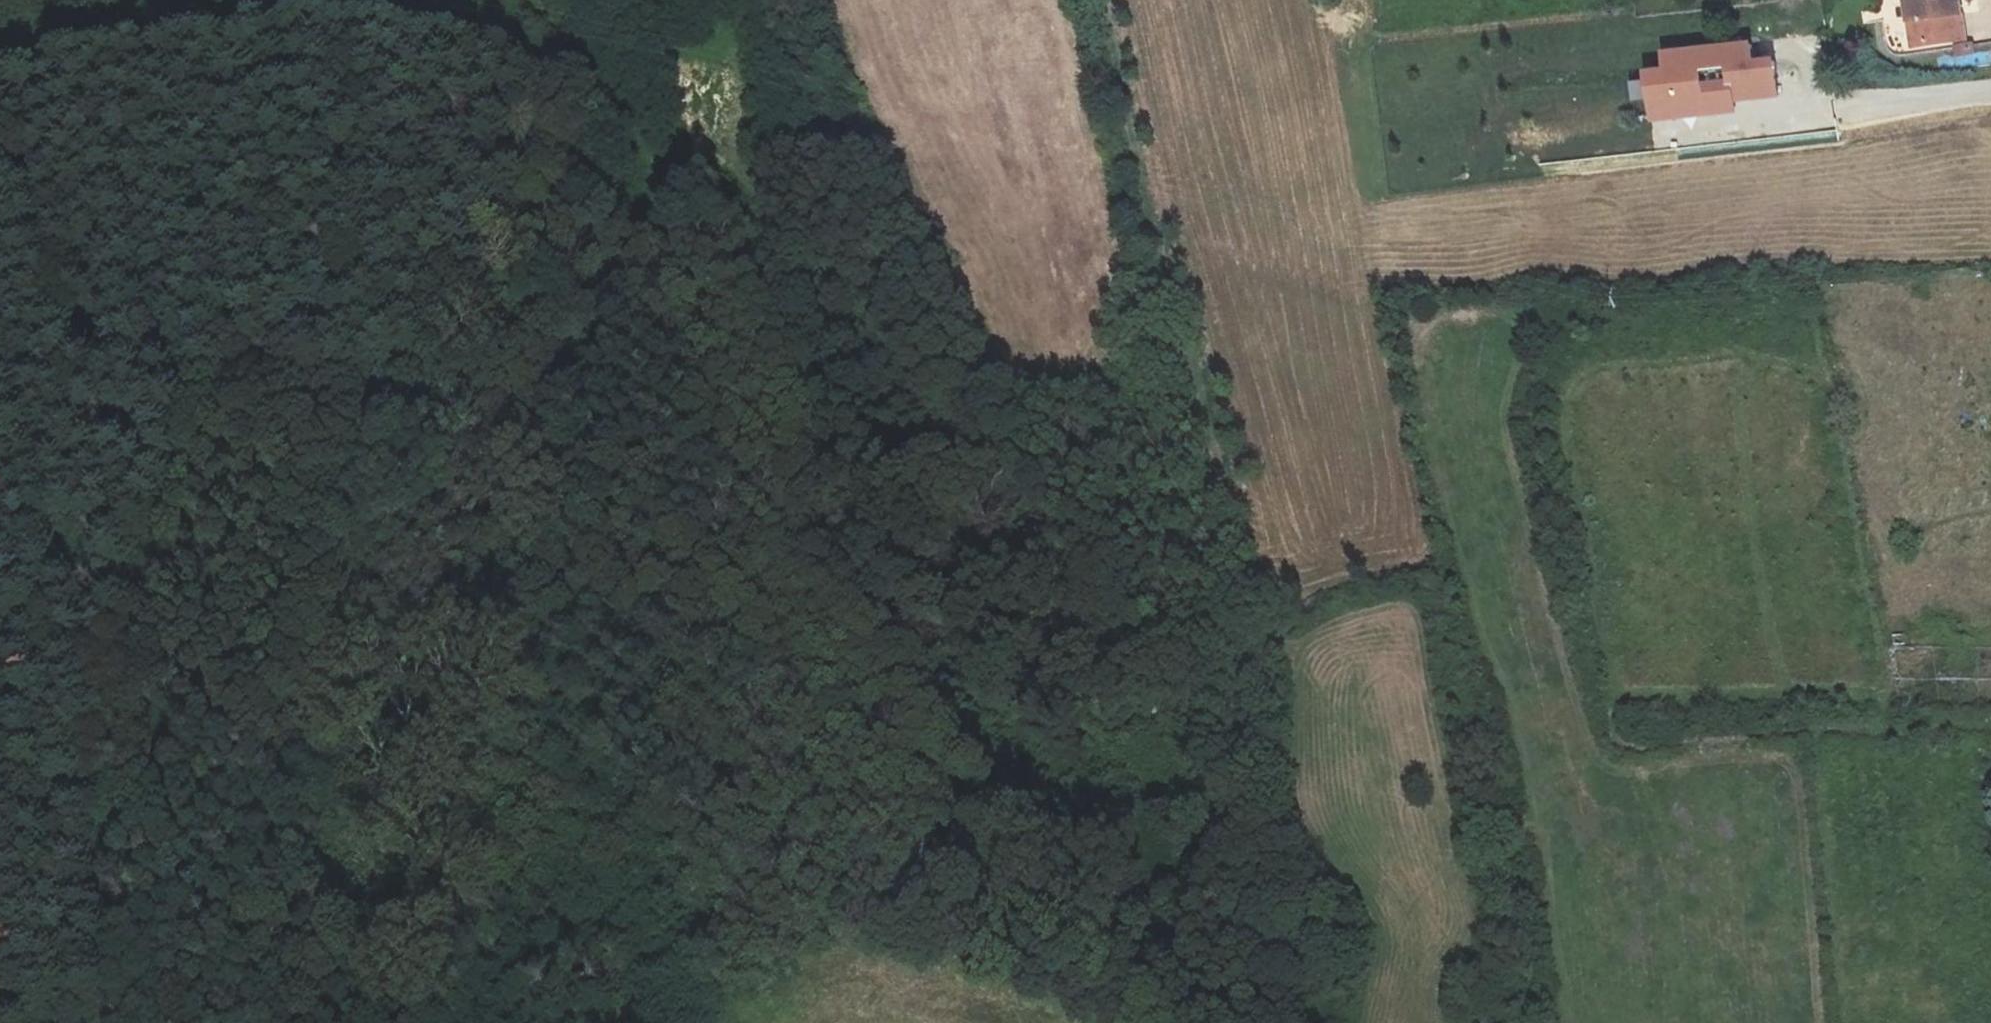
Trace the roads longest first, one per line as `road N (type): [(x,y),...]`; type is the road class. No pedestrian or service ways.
road 1 (track): [(1990,724),(1625,750),(1561,424),(1568,396),(1587,380),(1755,359),(1796,367),(1823,383),(1837,410),(1888,684)]
road 2 (track): [(1103,0),(1107,57),(1140,208),(1204,436)]
road 3 (track): [(687,174),(644,170),(596,56),(541,0)]

